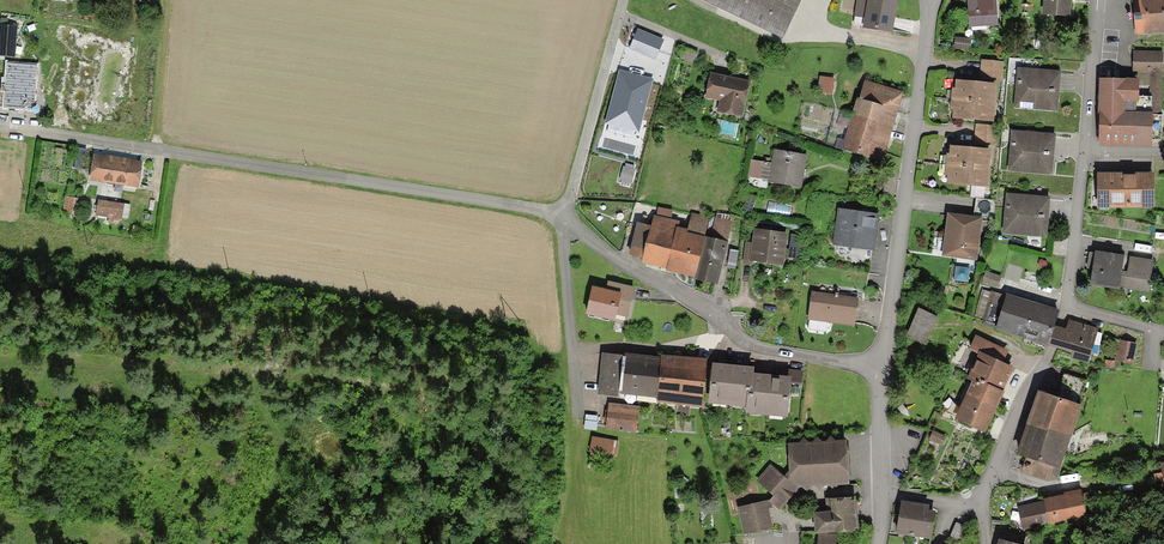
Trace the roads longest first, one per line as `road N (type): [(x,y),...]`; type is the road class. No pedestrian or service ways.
road 1 (unclassified): [(565,221),(538,210),(0,127)]
road 2 (track): [(0,357),(390,388)]
road 3 (residential): [(982,502),(1064,303),(1085,150)]
road 4 (residential): [(929,0),(882,364)]
road 5 (residential): [(882,364),(765,348),(565,221)]
road 6 (residential): [(565,221),(624,0)]
road 7 (residential): [(579,406),(565,221)]
road 8 (residential): [(1085,150),(1096,0)]
road 9 (residential): [(882,364),(881,496)]

